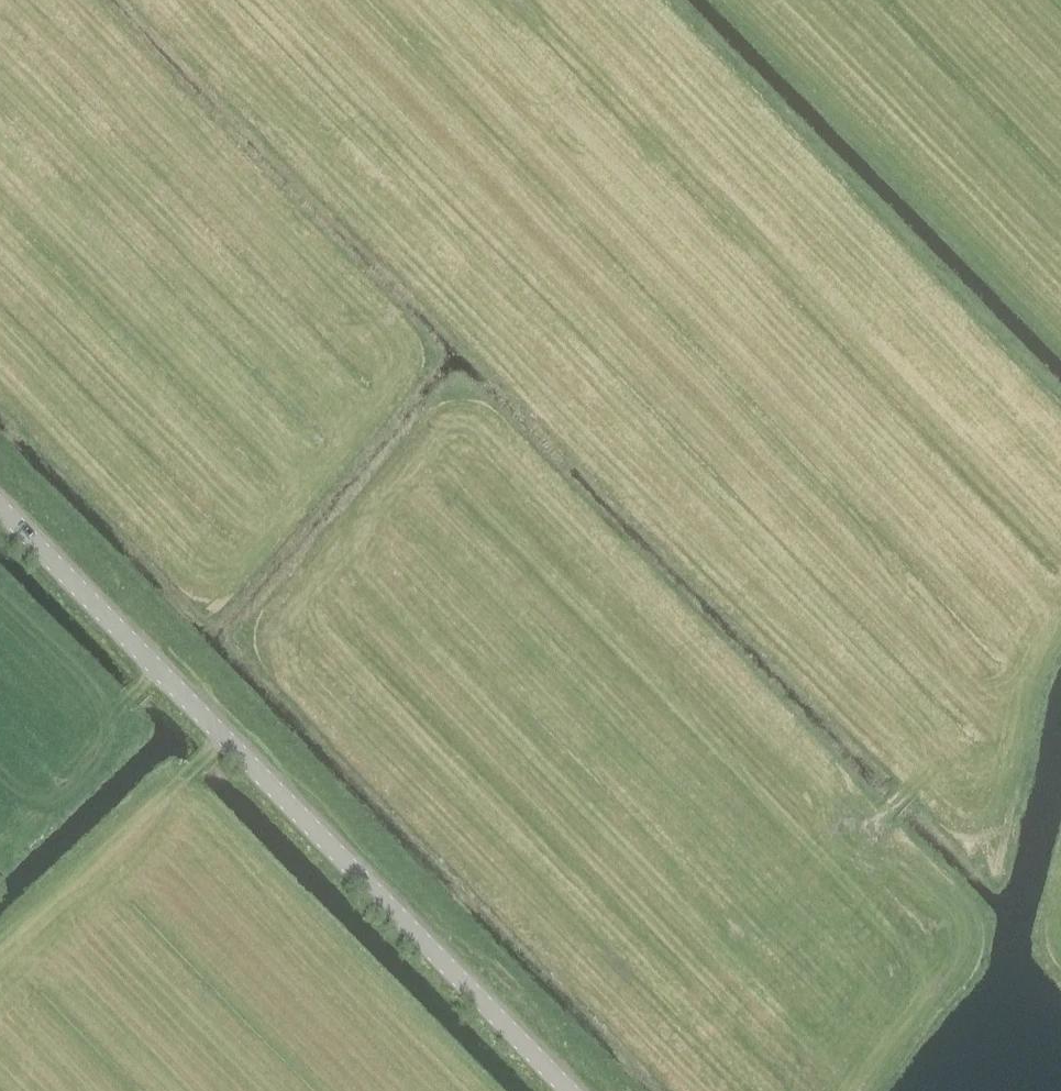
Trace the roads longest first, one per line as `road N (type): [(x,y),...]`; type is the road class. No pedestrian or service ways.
road 1 (tertiary): [(570,1090),(0,507)]

